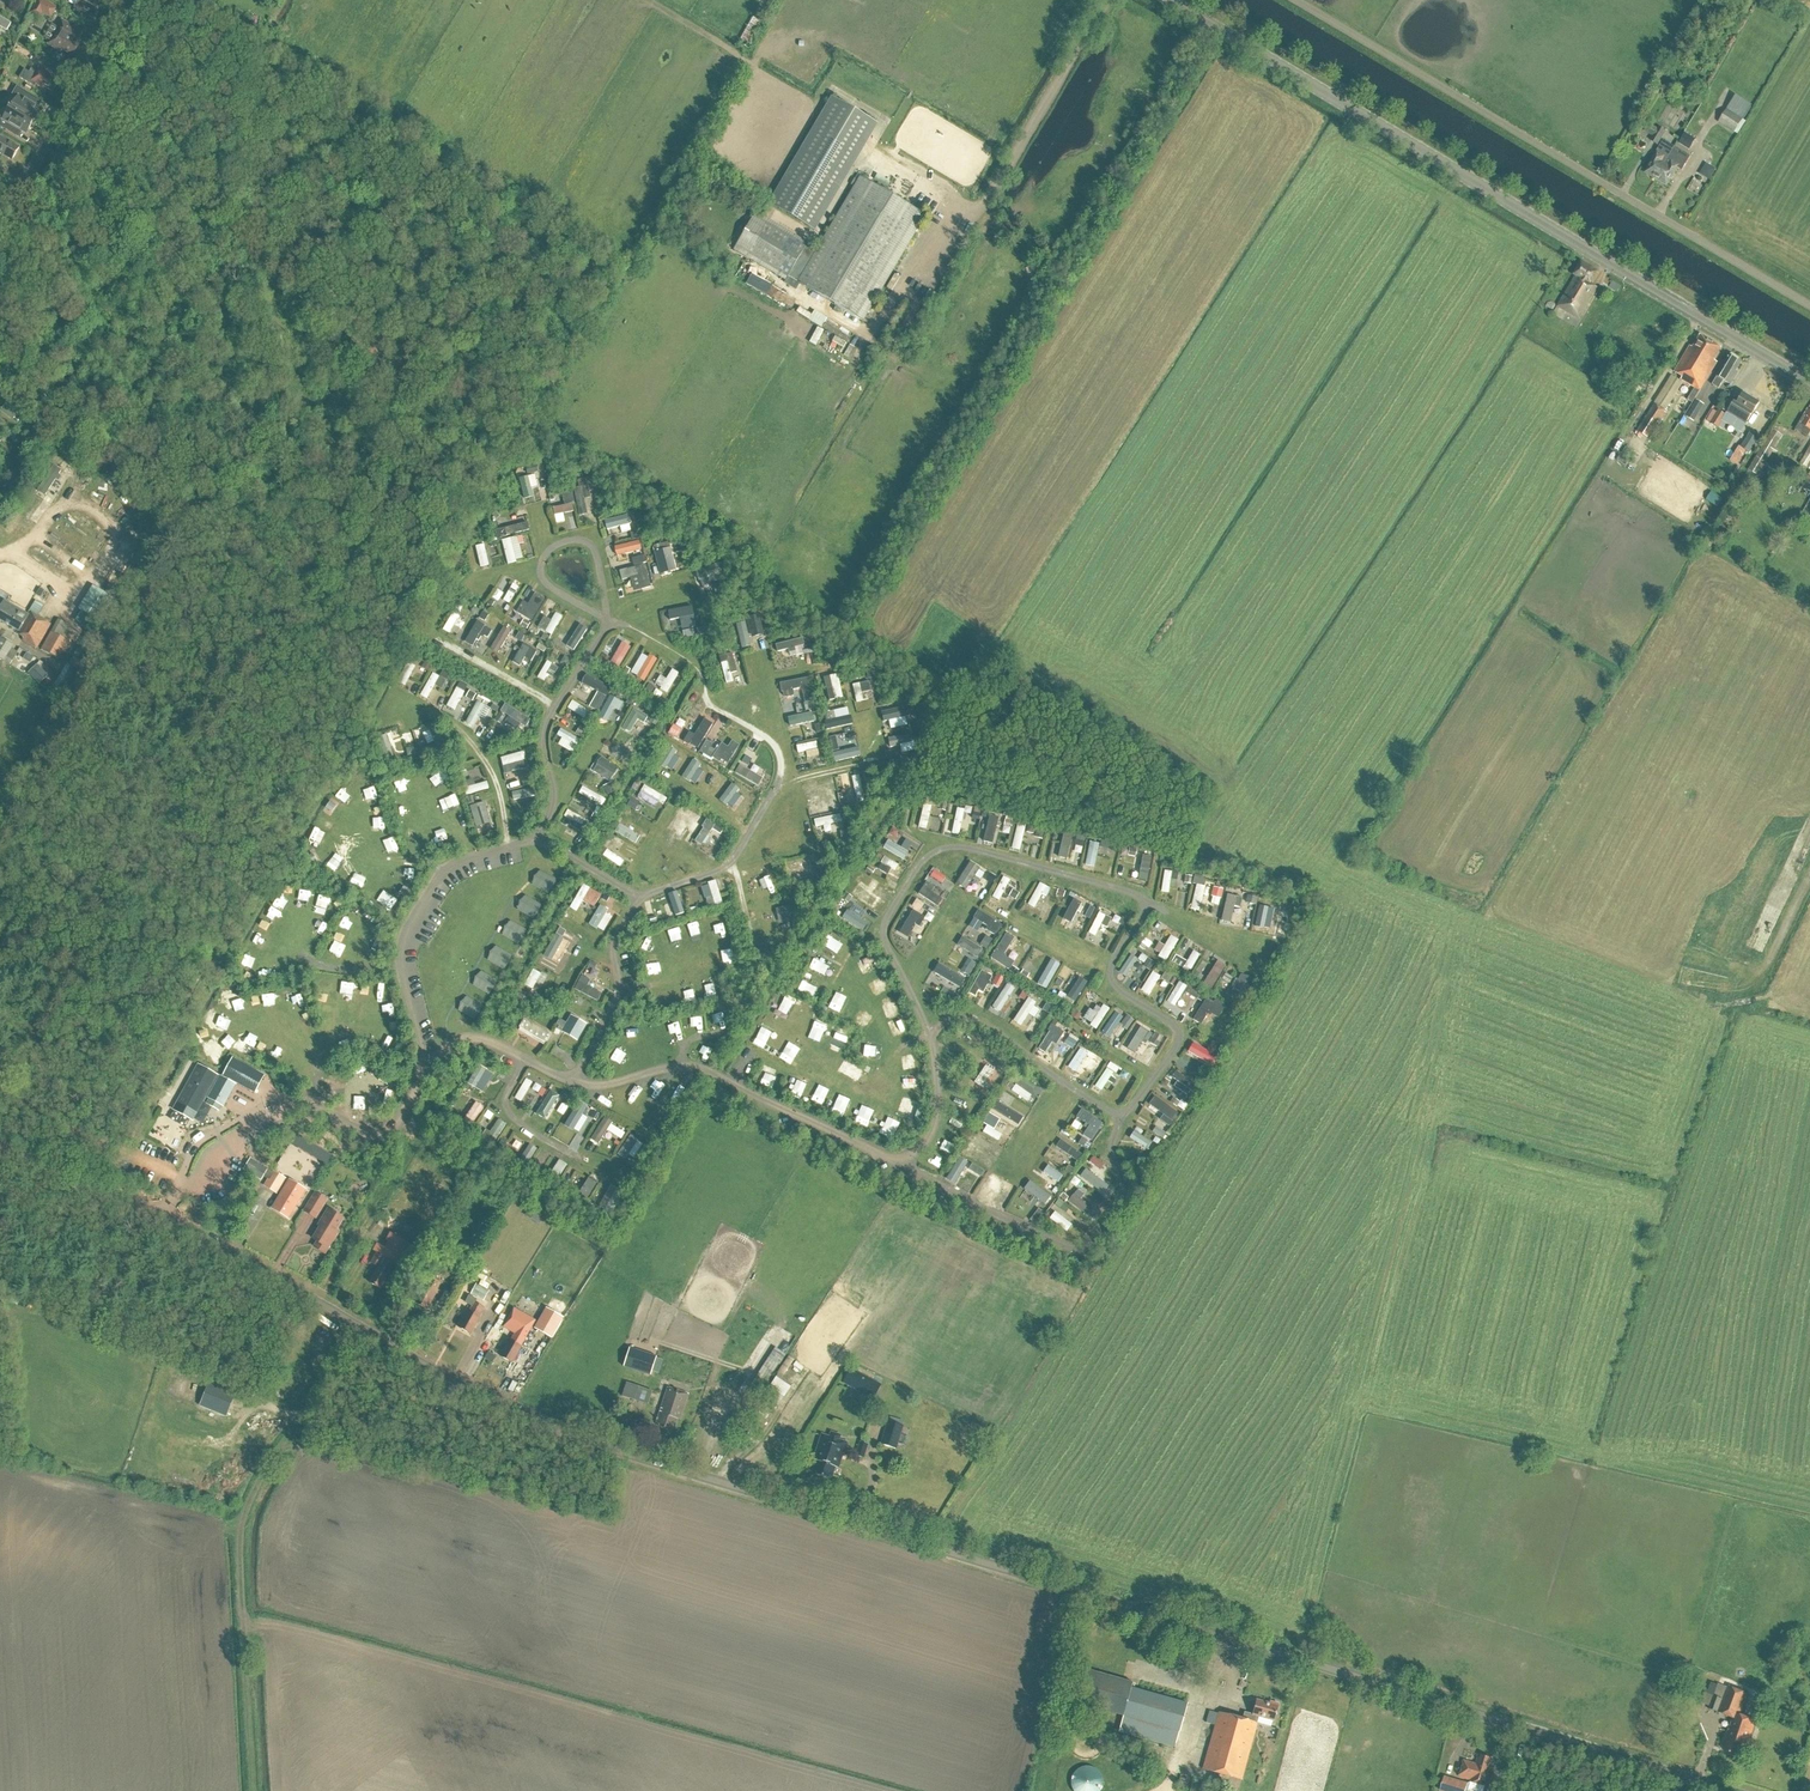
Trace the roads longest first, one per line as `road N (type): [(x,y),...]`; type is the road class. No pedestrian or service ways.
road 1 (unclassified): [(1721,1790),(538,1427),(256,1269),(0,1150)]
road 2 (secondary): [(1809,383),(1168,0)]
road 3 (unclassified): [(1809,304),(1296,0)]
road 4 (track): [(1107,0),(974,220),(951,207),(884,315)]
road 5 (residential): [(0,223),(136,0)]

